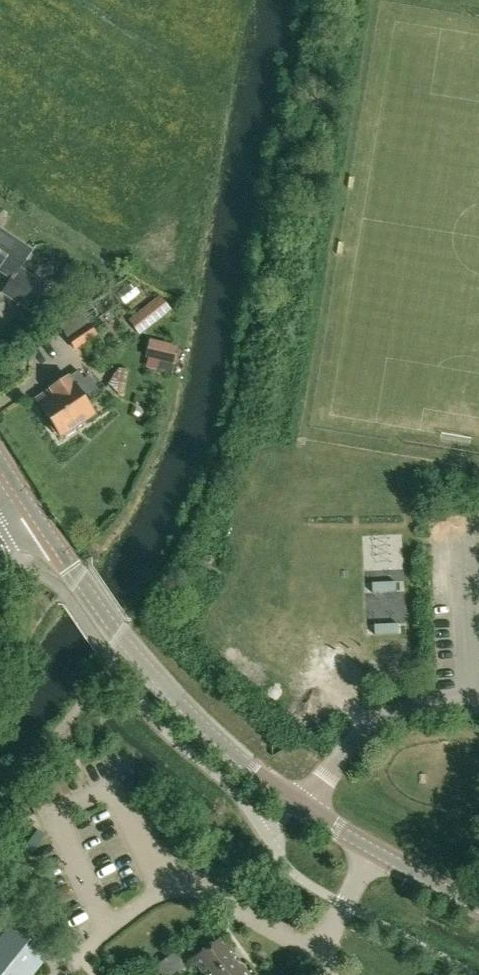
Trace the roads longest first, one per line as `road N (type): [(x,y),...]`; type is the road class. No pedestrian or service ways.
road 1 (tertiary): [(478,908),(377,852),(219,741),(129,646),(33,510)]

